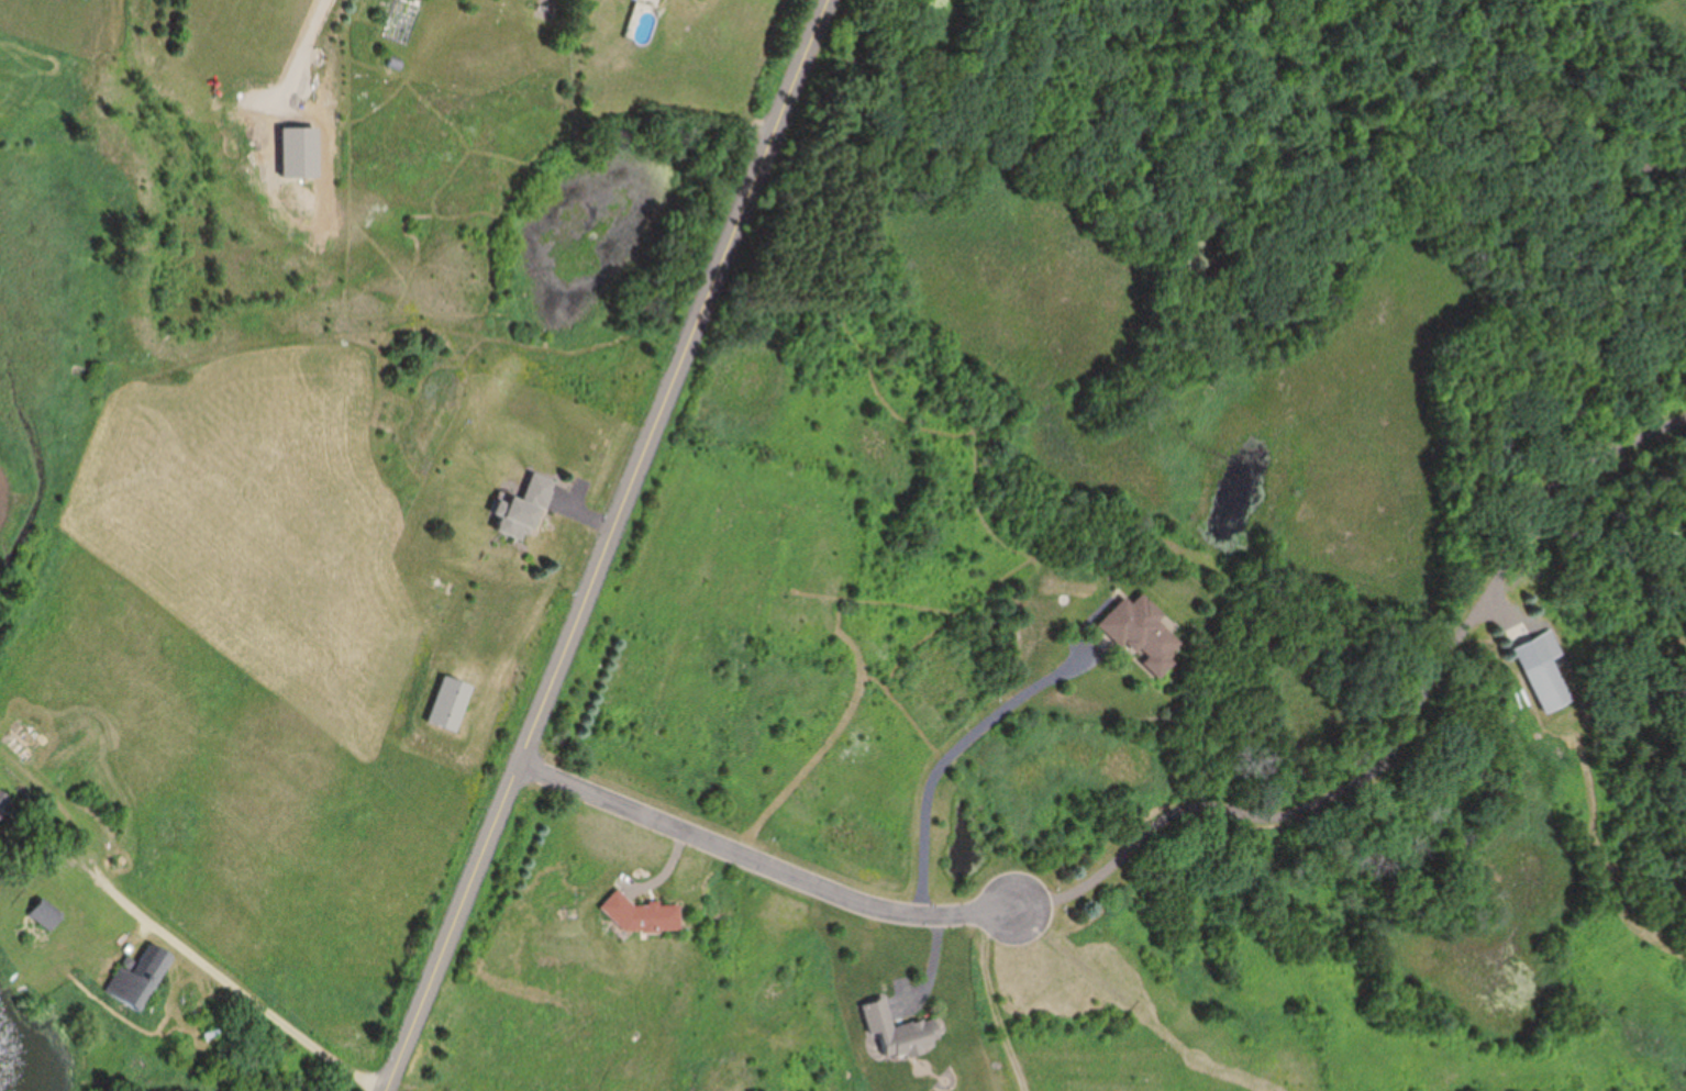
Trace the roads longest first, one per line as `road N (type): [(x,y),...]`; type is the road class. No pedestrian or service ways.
road 1 (residential): [(834,0),(386,1090)]
road 2 (residential): [(522,757),(875,901),(1007,902)]

